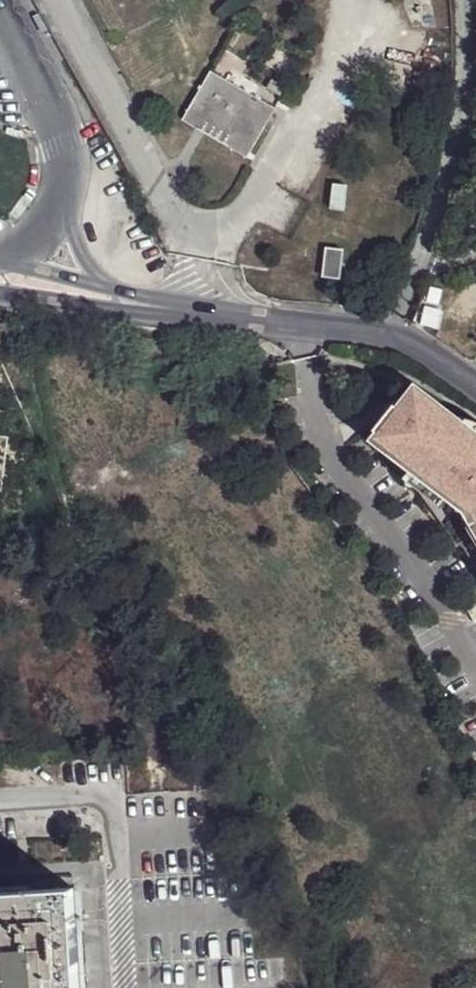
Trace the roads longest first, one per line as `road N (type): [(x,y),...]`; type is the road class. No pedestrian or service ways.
road 1 (residential): [(397,340),(445,193),(466,66),(463,0)]
road 2 (tertiary): [(0,292),(205,315)]
road 3 (tertiary): [(205,315),(371,330),(397,340)]
road 4 (residential): [(62,181),(63,150),(50,112),(0,15)]

